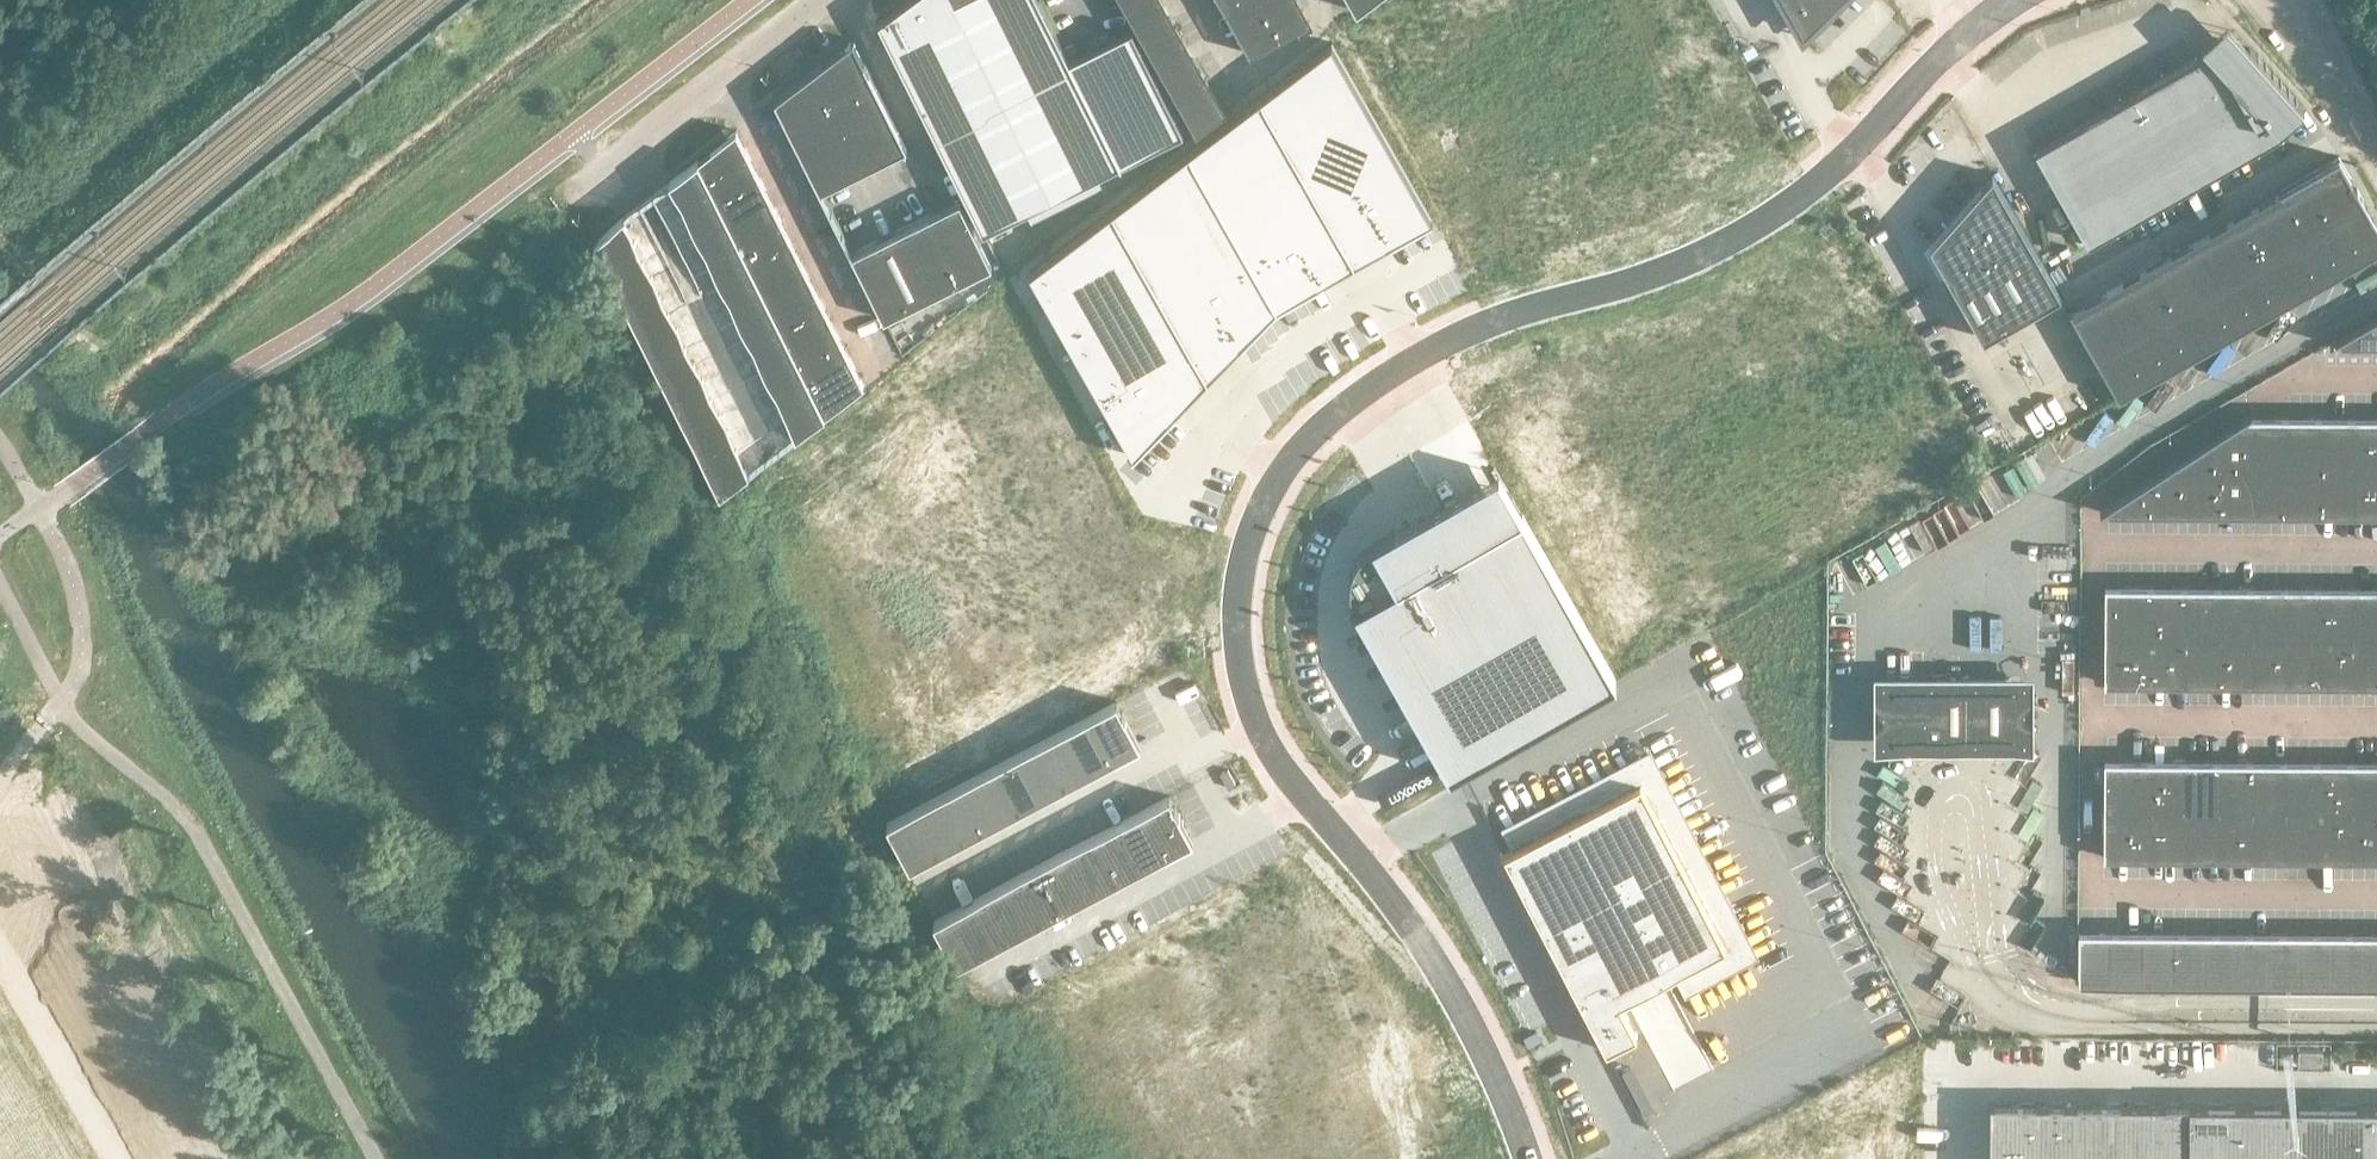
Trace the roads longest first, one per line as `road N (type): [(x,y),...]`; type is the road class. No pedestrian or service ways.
road 1 (unclassified): [(2013,0),(1924,71),(1789,205),(1720,247),(1446,345),(1322,427),(1278,479),(1245,540),(1240,645),(1259,728),(1437,964),(1487,1053),(1528,1158)]
road 2 (unclassified): [(829,0),(582,190)]
road 3 (unclassified): [(2376,167),(2285,0)]
road 4 (residential): [(0,1027),(128,958)]

